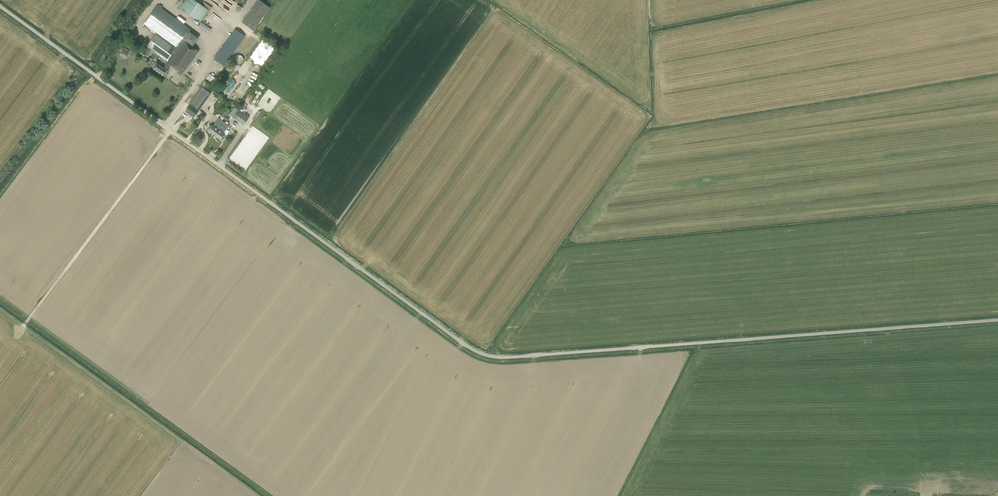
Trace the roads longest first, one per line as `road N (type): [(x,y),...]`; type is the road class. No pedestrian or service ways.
road 1 (unclassified): [(997,319),(489,356),(0,6)]
road 2 (track): [(171,129),(23,326),(0,309)]
road 3 (track): [(0,195),(74,96),(97,77),(144,0)]

